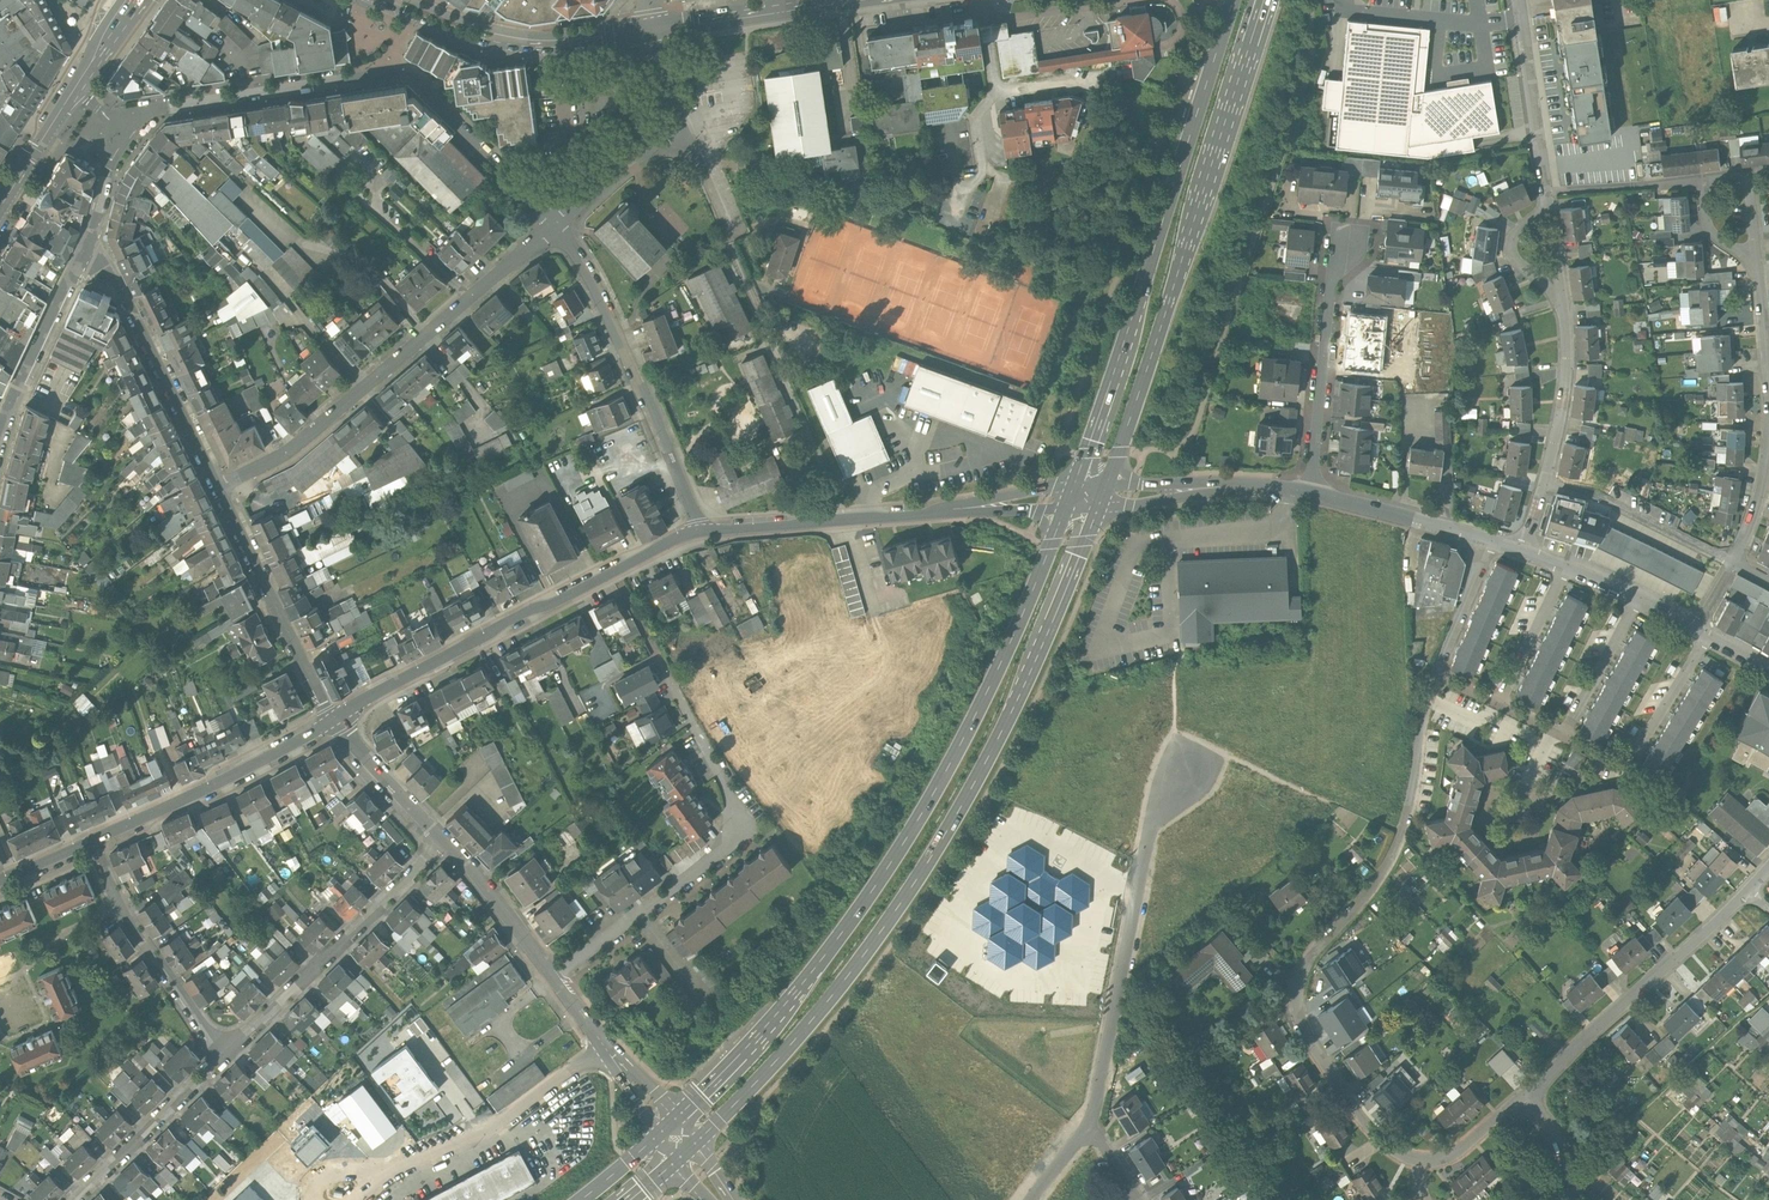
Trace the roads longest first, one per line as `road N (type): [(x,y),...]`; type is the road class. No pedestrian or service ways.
road 1 (primary): [(688,1152),(783,1056),(867,953),(948,833),(1034,664),(1103,493)]
road 2 (primary): [(1073,496),(1009,649),(909,836),(772,1023),(670,1128)]
road 3 (residential): [(1441,1159),(1411,1157),(1377,1137),(1298,1014),(1303,973),(1367,899),(1400,844),(1436,670)]
road 4 (primary): [(1234,0),(1073,496)]
road 5 (primary): [(1103,493),(1171,306),(1264,0)]
road 6 (residential): [(556,227),(404,72),(131,116)]
road 7 (residential): [(556,227),(314,434),(221,485)]
road 8 (residential): [(556,981),(735,843),(733,800),(666,672)]
road 9 (residential): [(700,533),(335,720)]
road 10 (residential): [(1089,1126),(1157,803),(1183,775)]
road 11 (residential): [(700,533),(615,329),(556,227)]
road 12 (residential): [(449,845),(224,1054)]
road 13 (residential): [(1527,1095),(1750,893)]
road 14 (residential): [(88,237),(221,485)]
road 15 (residential): [(335,720),(94,848)]
road 16 (residential): [(741,270),(842,520)]
road 17 (residential): [(221,485),(335,720)]
road 18 (residential): [(1312,495),(1338,254),(1346,243)]
road 19 (secondary): [(411,7),(471,31),(531,43),(652,30)]
road 20 (residential): [(94,848),(224,1054)]
road 21 (residential): [(1073,496),(842,520)]
road 22 (residential): [(0,447),(88,237)]
road 23 (residential): [(1565,731),(1634,760),(1709,637)]
road 24 (residential): [(1103,493),(1260,487),(1312,495)]
road 25 (residential): [(224,1054),(74,1199)]
road 26 (residential): [(1734,564),(1596,496),(1545,482)]
road 27 (residential): [(1546,204),(1518,0)]
road 28 (secondary): [(652,30),(842,0)]
road 29 (residential): [(556,981),(670,1128)]
road 30 (residential): [(1545,482),(1564,382),(1562,298)]
road 31 (residential): [(1312,495),(1489,540)]
road 32 (residential): [(449,845),(556,981)]
road 33 (residential): [(335,720),(449,845)]
road 34 (residential): [(1752,174),(1703,180),(1711,231),(1760,269)]
road 35 (residential): [(1565,731),(1638,601)]
road 36 (residential): [(1504,701),(1566,568)]
road 37 (track): [(1183,775),(1173,731),(1175,667),(1184,651),(1172,637)]
road 38 (residential): [(842,520),(700,533)]
road 39 (residential): [(1436,670),(1489,540)]
road 40 (tertiary): [(0,207),(74,90)]
road 41 (residential): [(1562,298),(1511,256),(1516,230),(1546,204)]
road 42 (residential): [(88,237),(131,116)]
road 43 (residential): [(580,206),(639,155),(681,134)]

